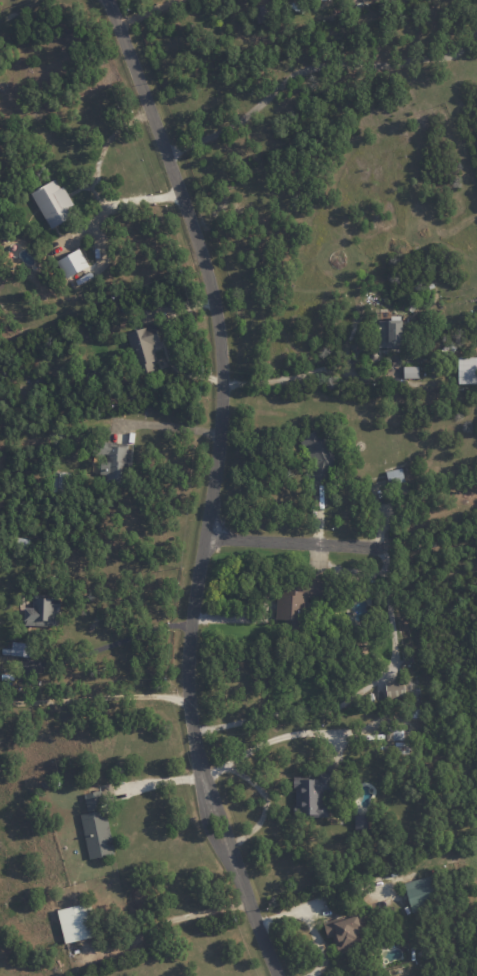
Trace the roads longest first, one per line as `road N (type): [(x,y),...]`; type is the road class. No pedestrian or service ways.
road 1 (residential): [(282,975),(203,777),(192,700),(193,621),(226,391),(220,318),(108,0)]
road 2 (residential): [(208,533),(381,546)]

